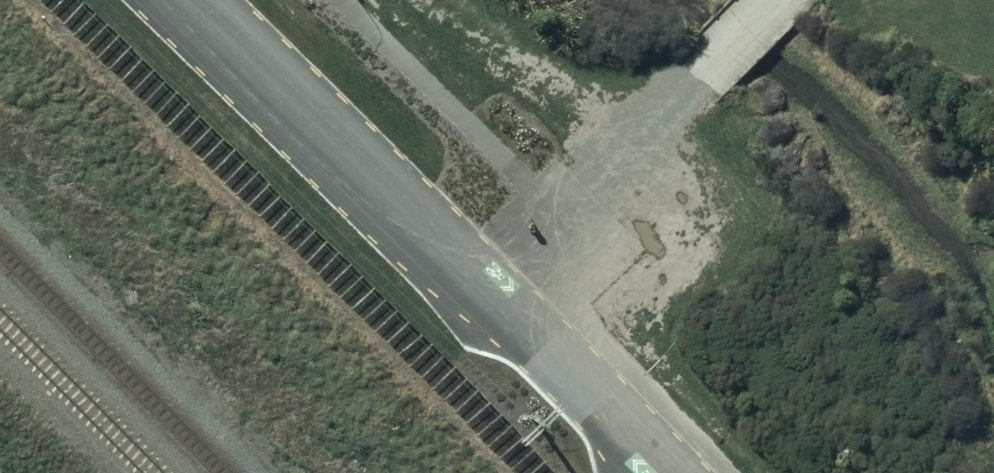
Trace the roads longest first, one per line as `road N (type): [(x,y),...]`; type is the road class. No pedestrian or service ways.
road 1 (residential): [(189,0),(660,472)]
road 2 (track): [(407,0),(444,42),(601,166)]

